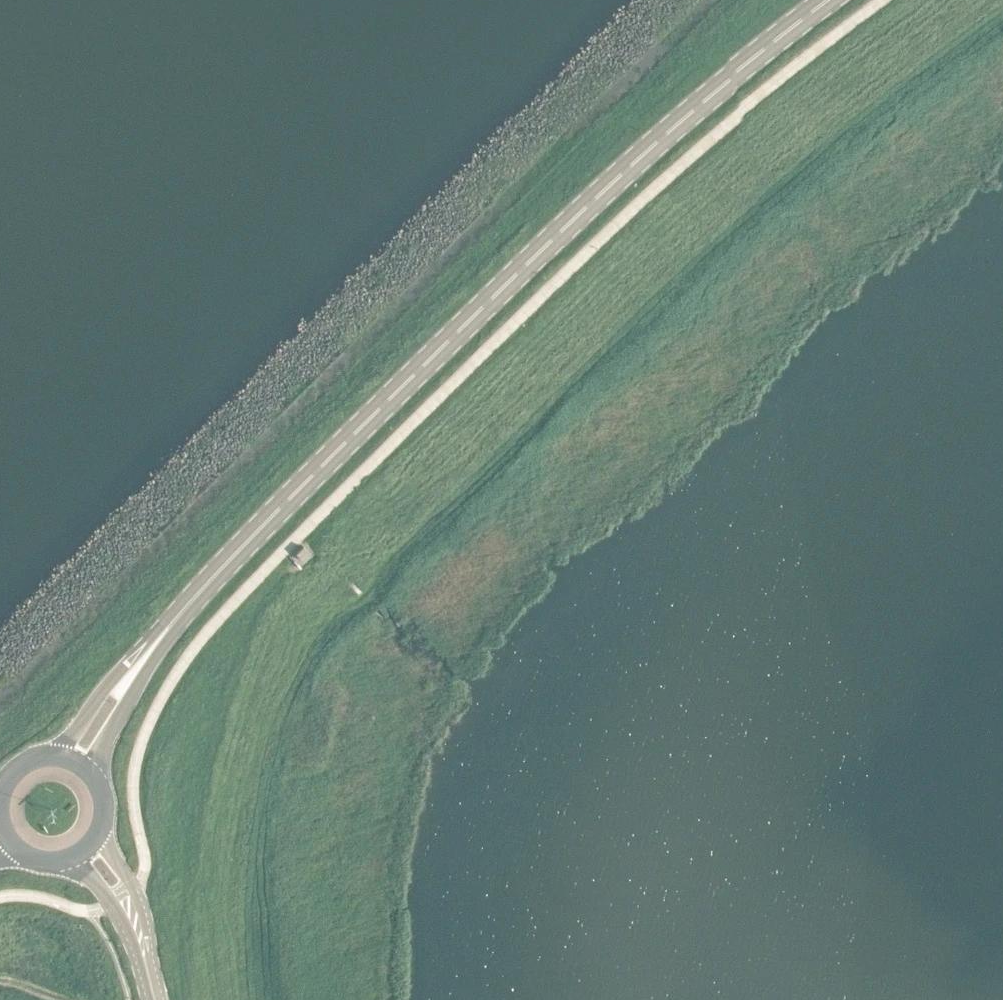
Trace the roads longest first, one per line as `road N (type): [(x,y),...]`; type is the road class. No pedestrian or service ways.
road 1 (secondary): [(133,638),(586,171),(797,0)]
road 2 (tertiary): [(151,999),(120,869),(87,815)]
road 3 (tertiary): [(49,845),(79,869),(108,915),(134,999)]
road 4 (secondary): [(133,638),(90,676),(41,739)]
road 5 (secondary): [(80,759),(133,638)]

